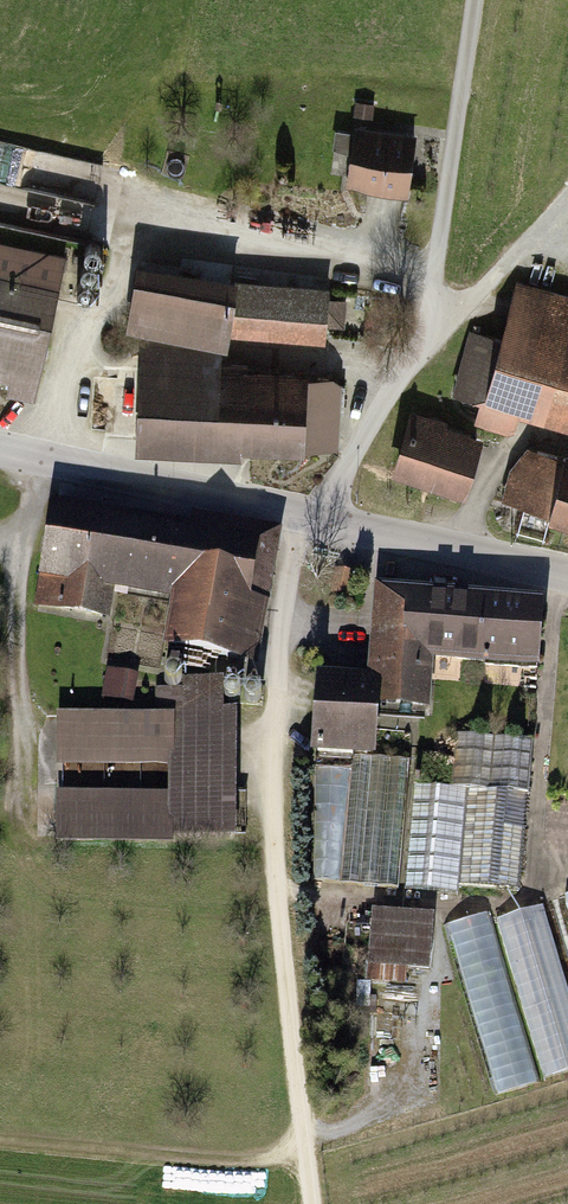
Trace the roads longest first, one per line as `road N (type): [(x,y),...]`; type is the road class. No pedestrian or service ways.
road 1 (tertiary): [(0,451),(567,577)]
road 2 (track): [(424,351),(477,0)]
road 3 (track): [(309,1156),(242,1164),(0,1142)]
road 4 (track): [(314,1203),(282,897)]
road 5 (track): [(424,351),(567,202)]
road 6 (track): [(325,522),(357,448),(424,351)]

